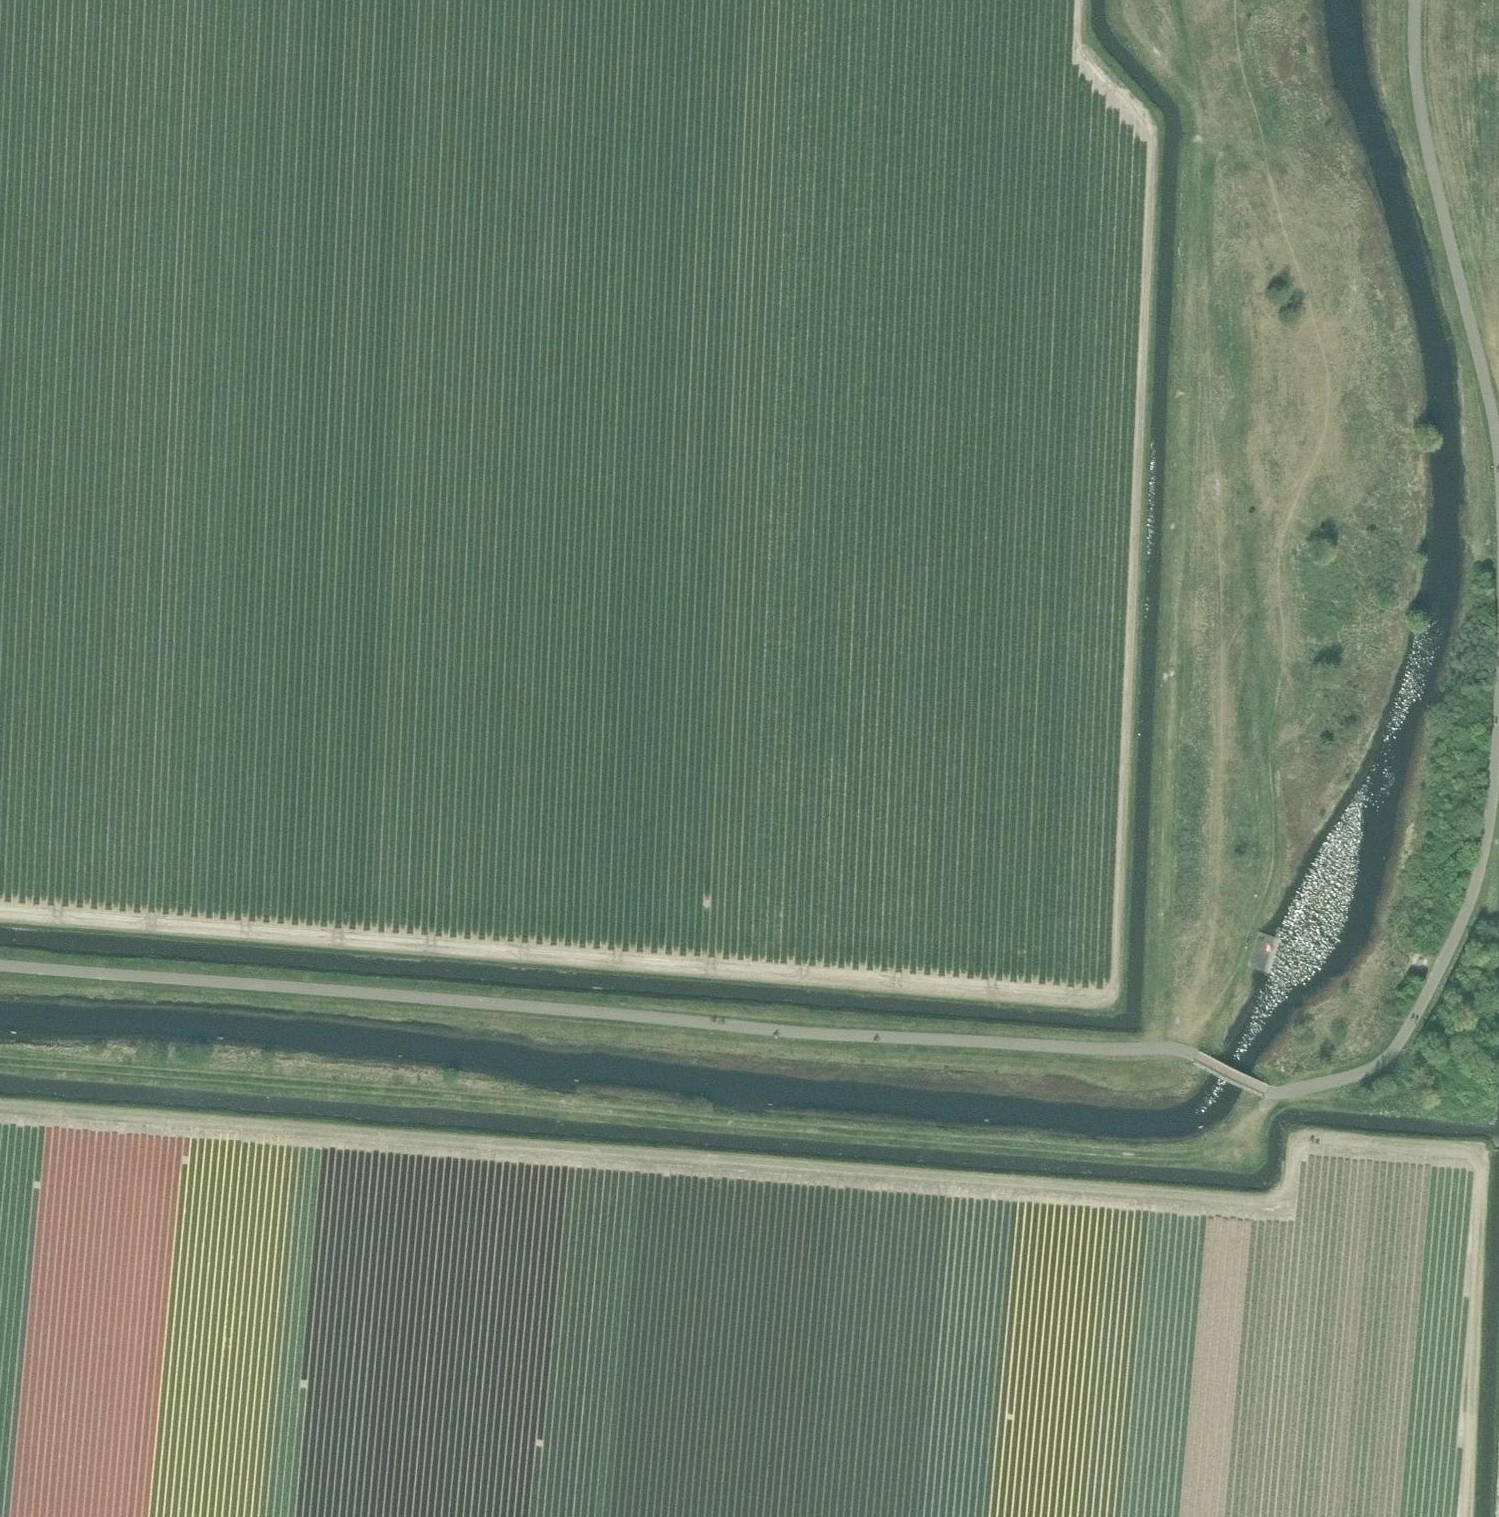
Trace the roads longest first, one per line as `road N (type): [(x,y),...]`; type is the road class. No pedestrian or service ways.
road 1 (track): [(0,1109),(1255,1202),(1288,1193),(1300,1136),(1468,1144),(1482,1154),(1466,1516)]
road 2 (track): [(695,967),(0,913)]

